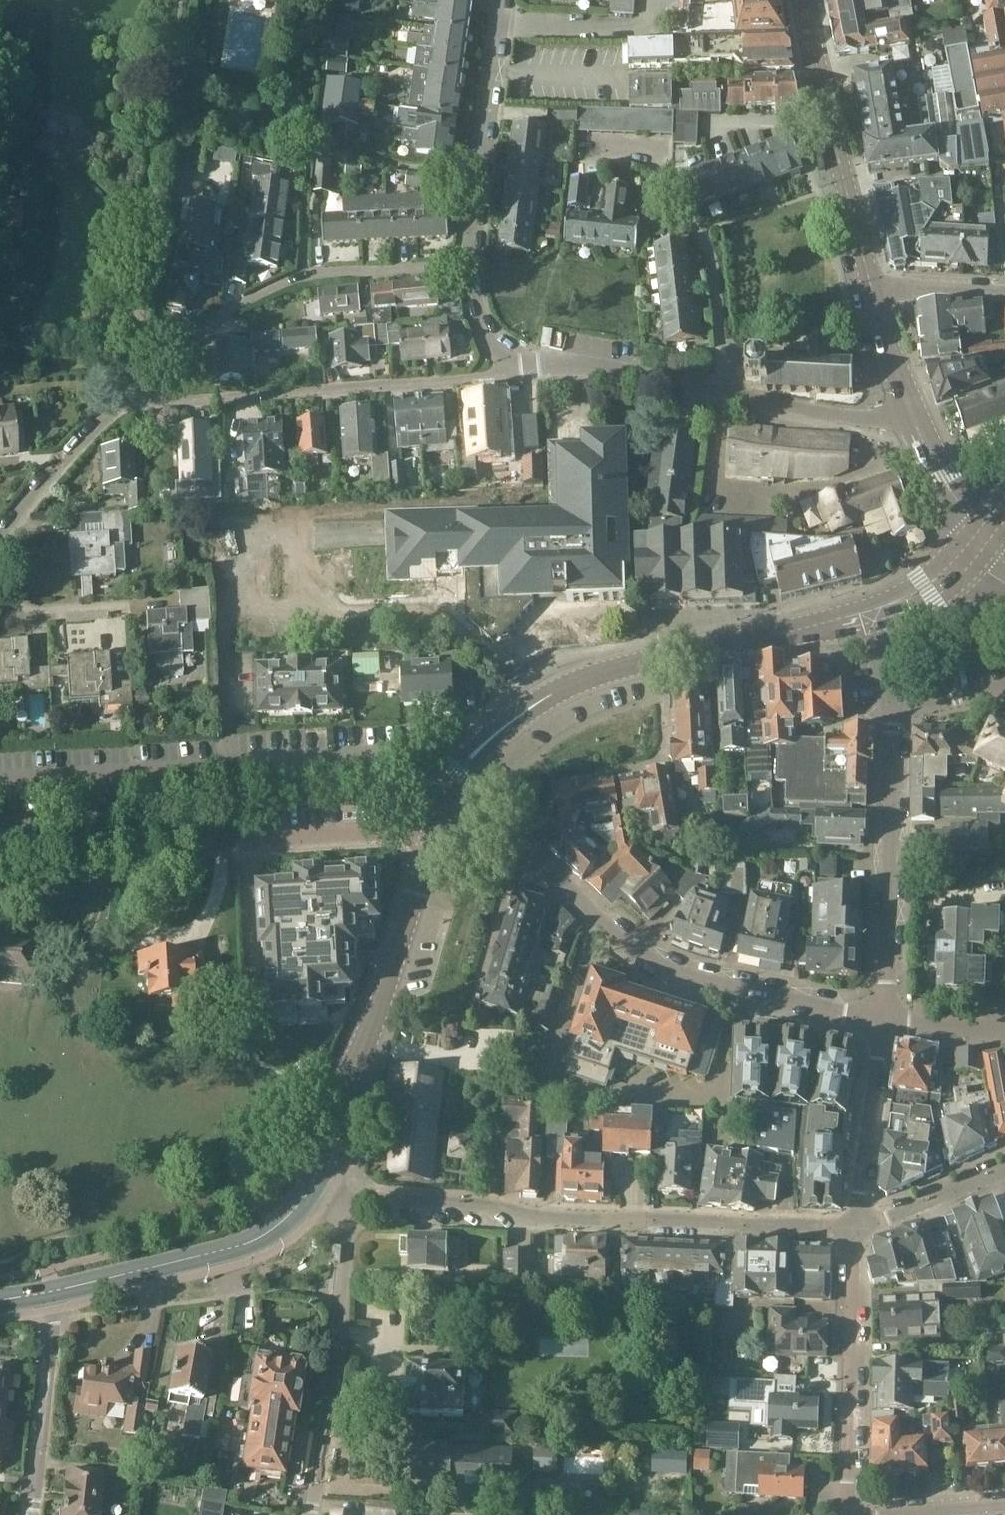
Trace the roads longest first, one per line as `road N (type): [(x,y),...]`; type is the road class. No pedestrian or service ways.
road 1 (secondary): [(437,832),(470,753),(534,702),(663,656),(873,617)]
road 2 (residential): [(347,1199),(495,1204),(541,1218),(854,1228)]
road 3 (residential): [(882,1021),(681,980),(608,929),(556,875),(491,843),(437,832)]
road 4 (residential): [(0,855),(437,832)]
road 5 (residential): [(522,368),(337,392),(165,403),(128,395)]
road 6 (residential): [(462,265),(302,276),(219,314),(128,395)]
road 7 (secondary): [(314,1184),(437,832)]
road 8 (residential): [(720,389),(712,257),(655,160),(634,149),(583,147)]
road 9 (residential): [(311,1514),(339,1350),(347,1199)]
road 10 (residential): [(893,710),(882,1021)]
road 11 (tertiary): [(873,290),(807,0)]
road 12 (secondary): [(52,1291),(251,1242),(285,1221),(314,1184)]
road 13 (residential): [(854,1228),(844,1514)]
road 14 (residential): [(462,265),(496,0)]
road 15 (residential): [(33,1514),(52,1291)]
road 16 (residential): [(854,1228),(882,1021)]
road 17 (residential): [(720,389),(584,365),(522,368)]
road 18 (residential): [(913,417),(856,418),(720,389)]
road 19 (residential): [(128,395),(0,533)]
road 20 (residential): [(1004,1171),(854,1228)]
road 21 (tertiary): [(982,544),(913,417)]
road 22 (residential): [(128,607),(37,614),(0,593)]
road 23 (tertiary): [(913,417),(873,290)]
road 24 (secondary): [(873,617),(928,592),(982,544)]
road 25 (residential): [(873,290),(1004,292)]
road 26 (residential): [(522,368),(487,343),(462,265)]
road 27 (residential): [(1004,1028),(882,1021)]

